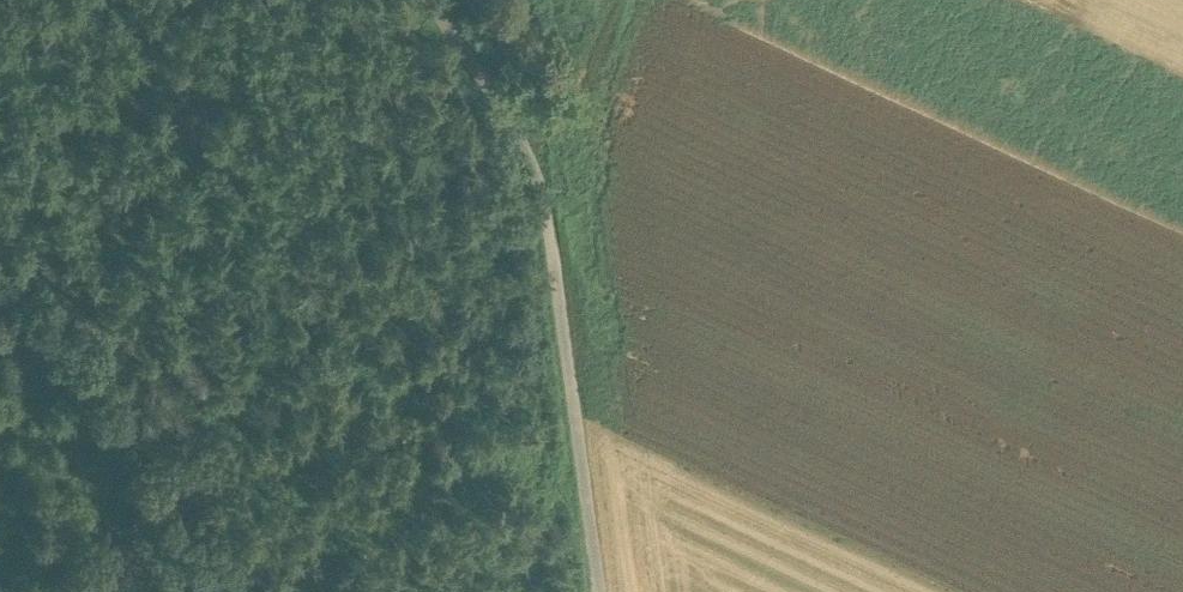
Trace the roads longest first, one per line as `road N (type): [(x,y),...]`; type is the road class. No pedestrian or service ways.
road 1 (track): [(599,591),(545,198),(521,137),(429,0)]

